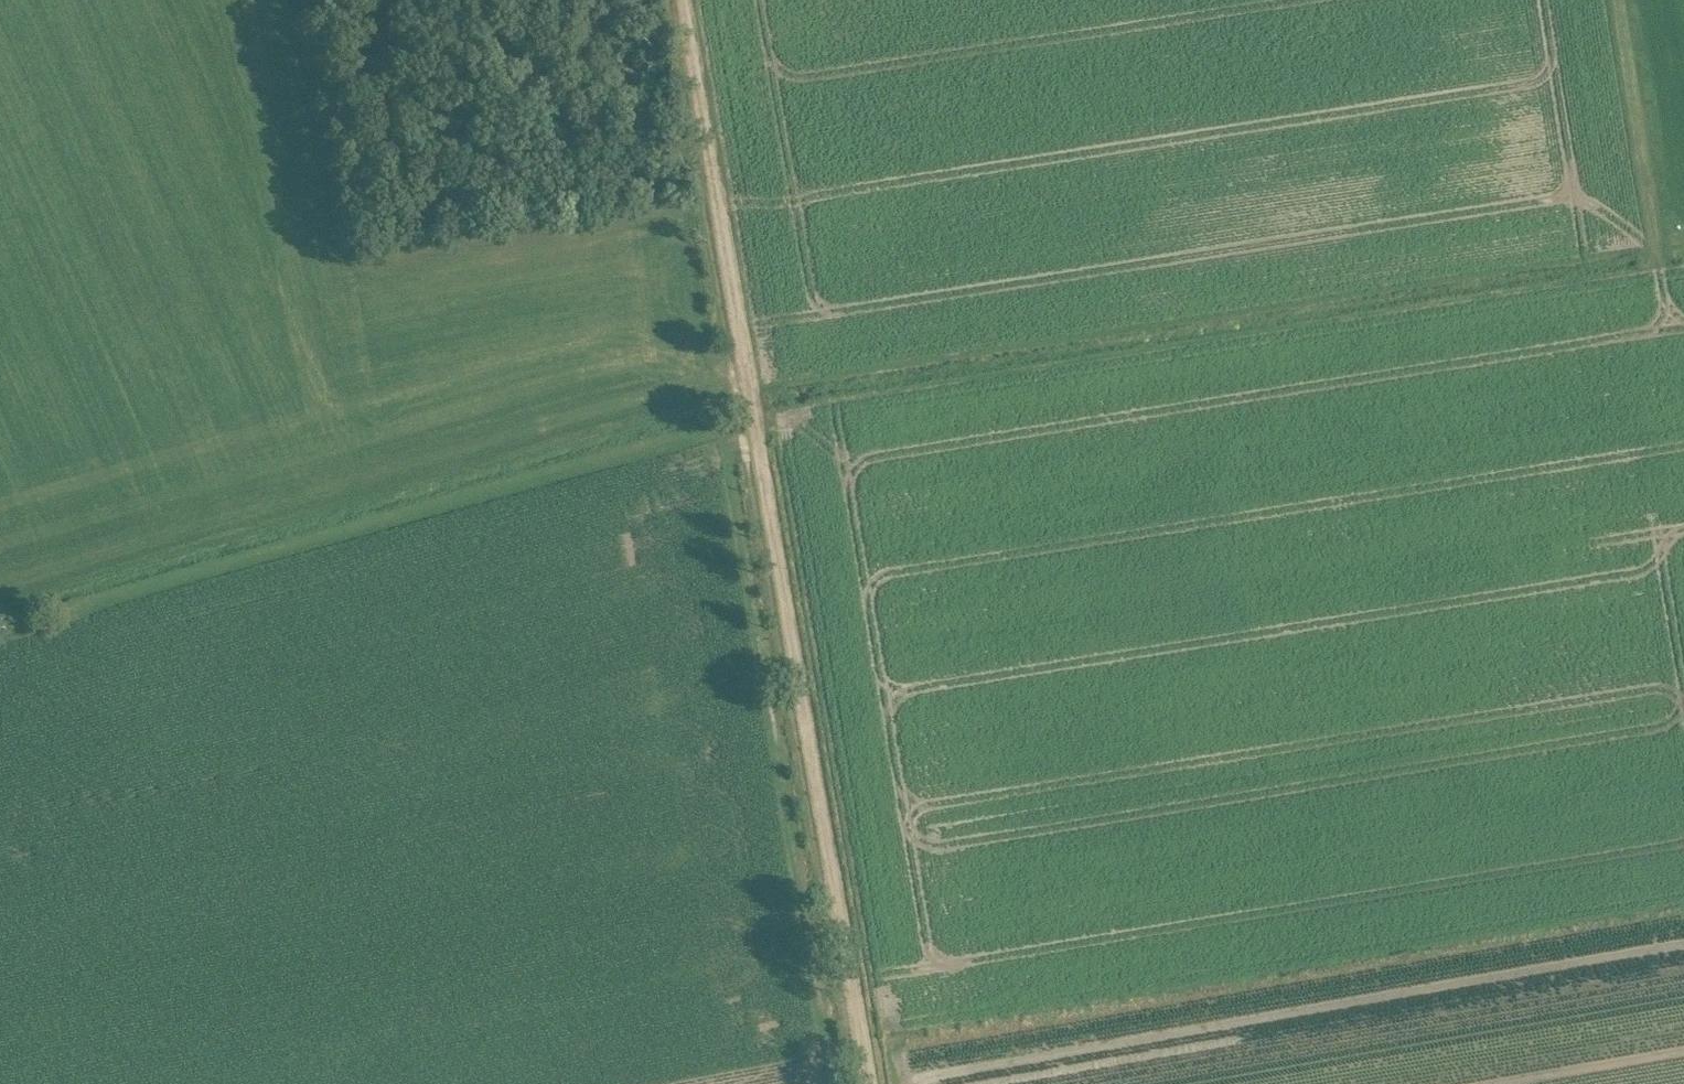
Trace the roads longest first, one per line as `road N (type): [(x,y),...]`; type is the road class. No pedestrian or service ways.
road 1 (track): [(682,0),(870,1083)]

